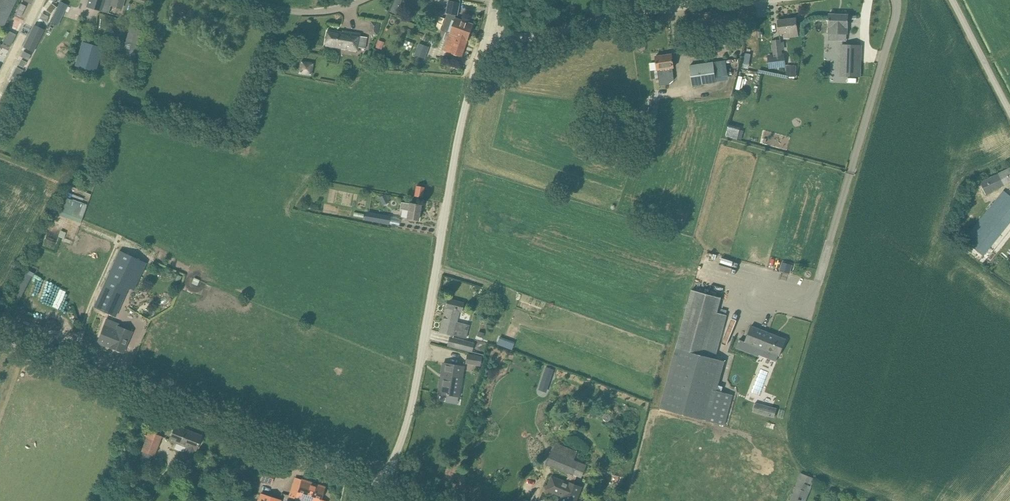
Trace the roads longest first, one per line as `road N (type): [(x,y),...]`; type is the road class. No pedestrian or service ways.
road 1 (unclassified): [(382,487),(427,332),(485,36)]
road 2 (unclassified): [(382,487),(0,336)]
road 3 (unclassified): [(485,36),(734,0)]
road 4 (unclassified): [(894,0),(850,173)]
road 5 (unclassified): [(1009,110),(953,0)]

